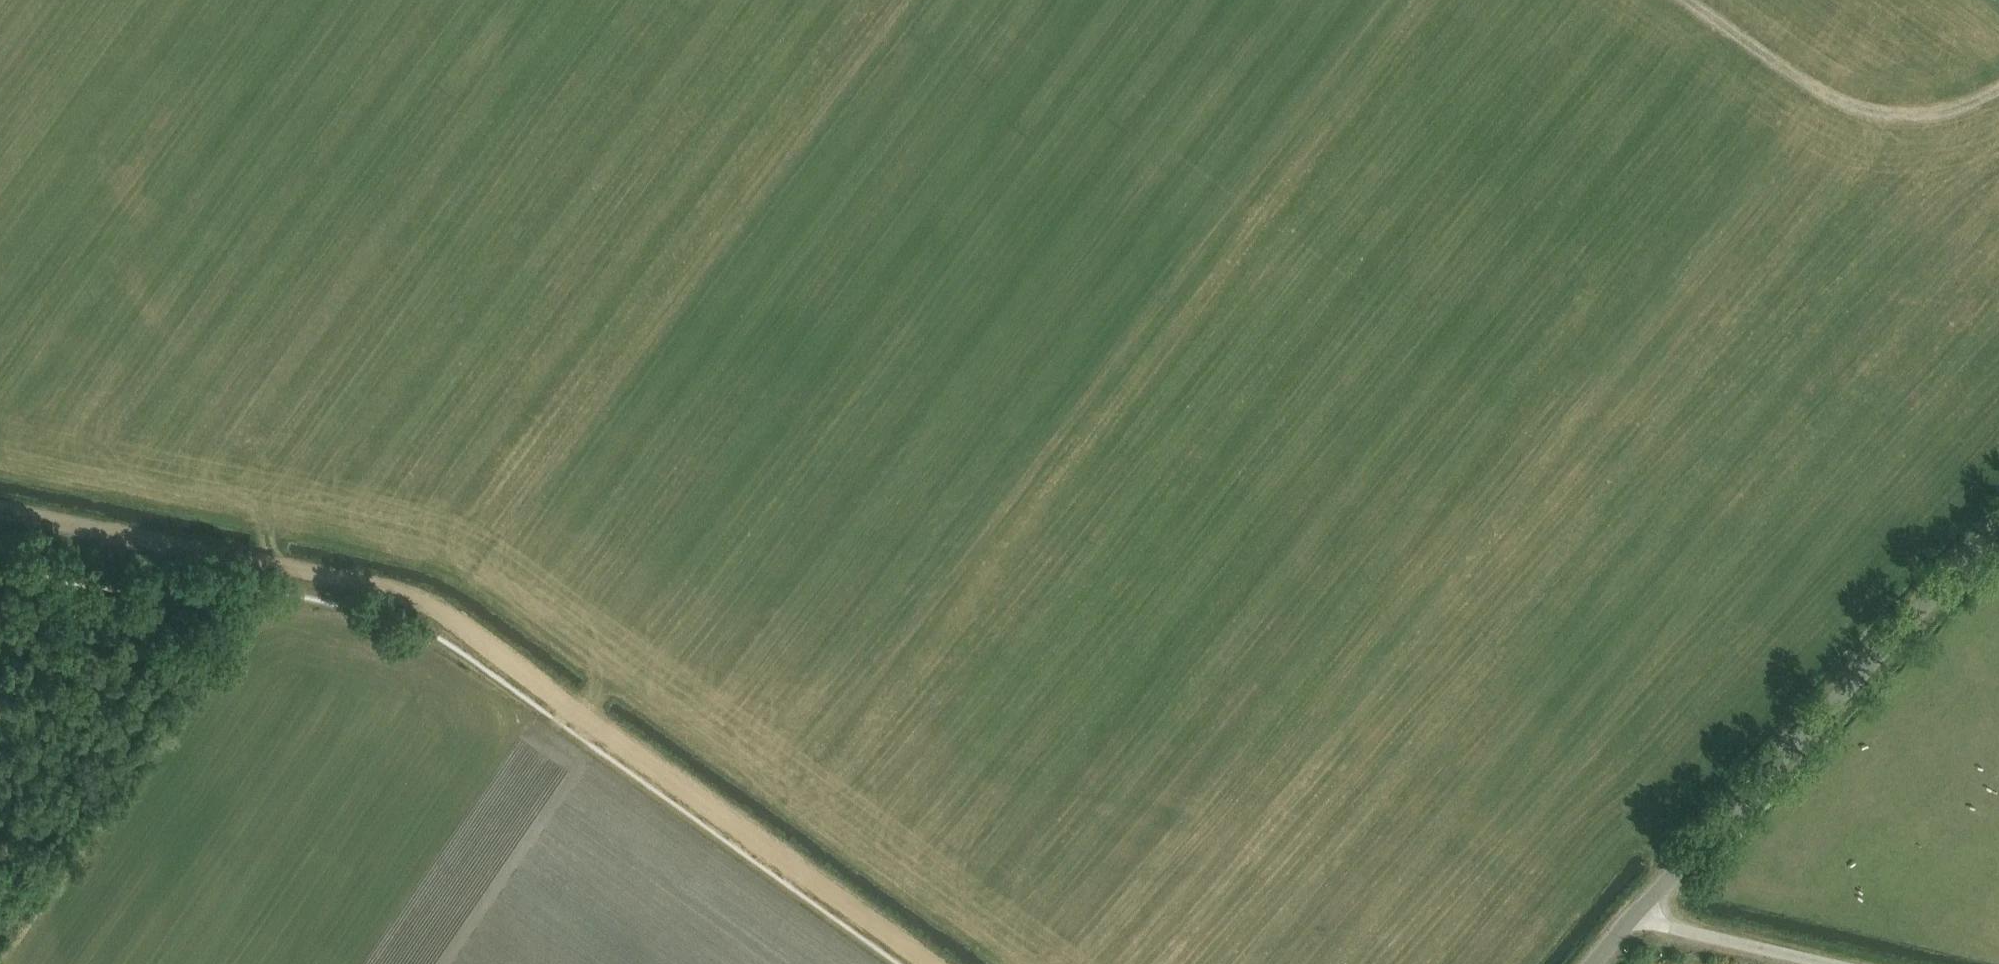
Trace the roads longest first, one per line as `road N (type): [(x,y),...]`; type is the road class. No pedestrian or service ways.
road 1 (track): [(0,507),(384,594),(436,616),(924,963)]
road 2 (unclassified): [(1597,963),(1998,528)]

